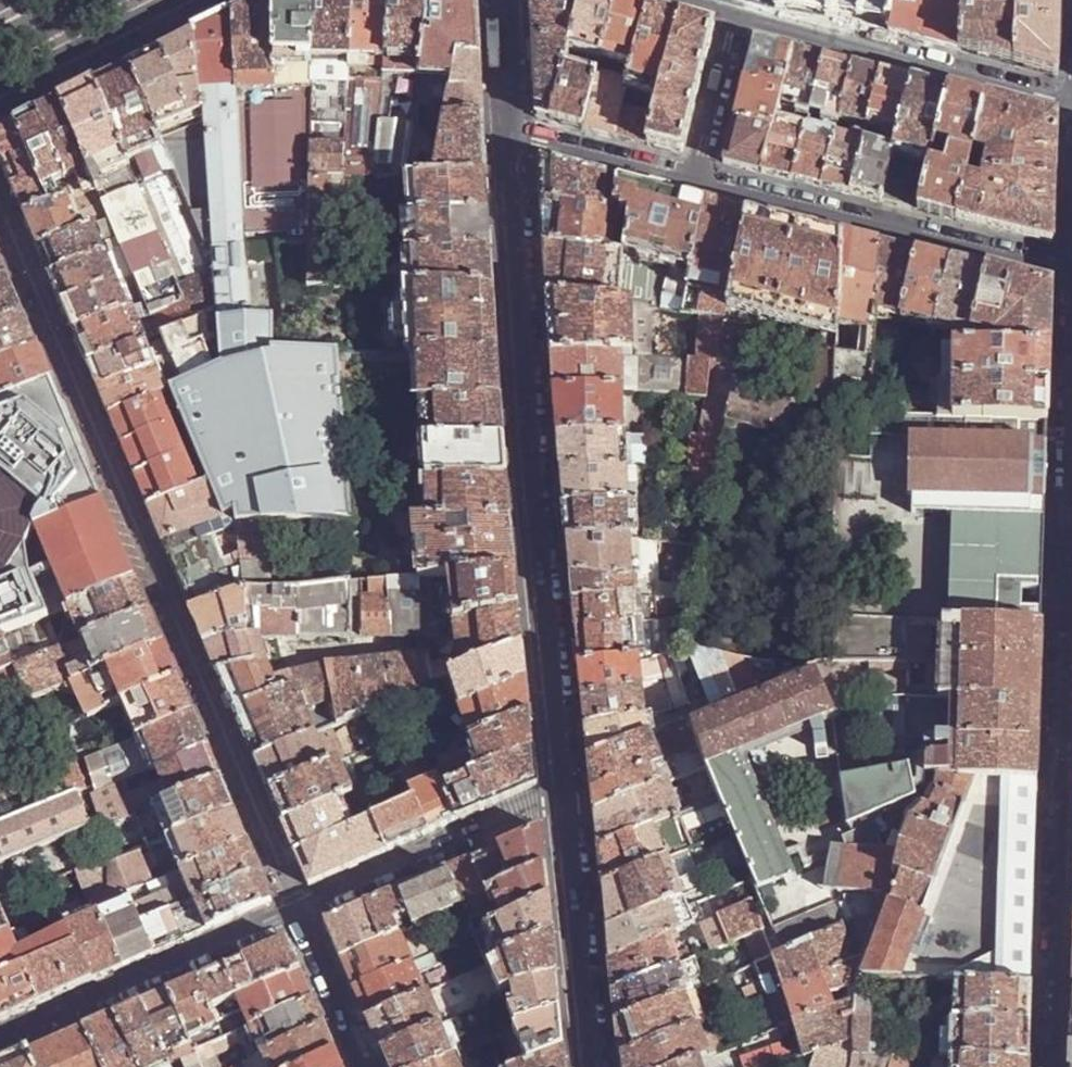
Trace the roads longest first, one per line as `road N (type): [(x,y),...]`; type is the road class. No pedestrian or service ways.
road 1 (residential): [(513,136),(594,1066)]
road 2 (residential): [(1051,1066),(1071,282)]
road 3 (residential): [(0,203),(300,911)]
road 4 (residential): [(1071,269),(698,179)]
road 5 (residential): [(739,18),(1071,102)]
road 6 (residential): [(300,911),(0,1046)]
road 7 (residential): [(503,821),(300,911)]
road 8 (residential): [(698,179),(513,136)]
road 9 (residential): [(300,911),(366,1066)]
road 10 (residential): [(698,179),(739,18)]
road 11 (residential): [(505,0),(513,136)]

